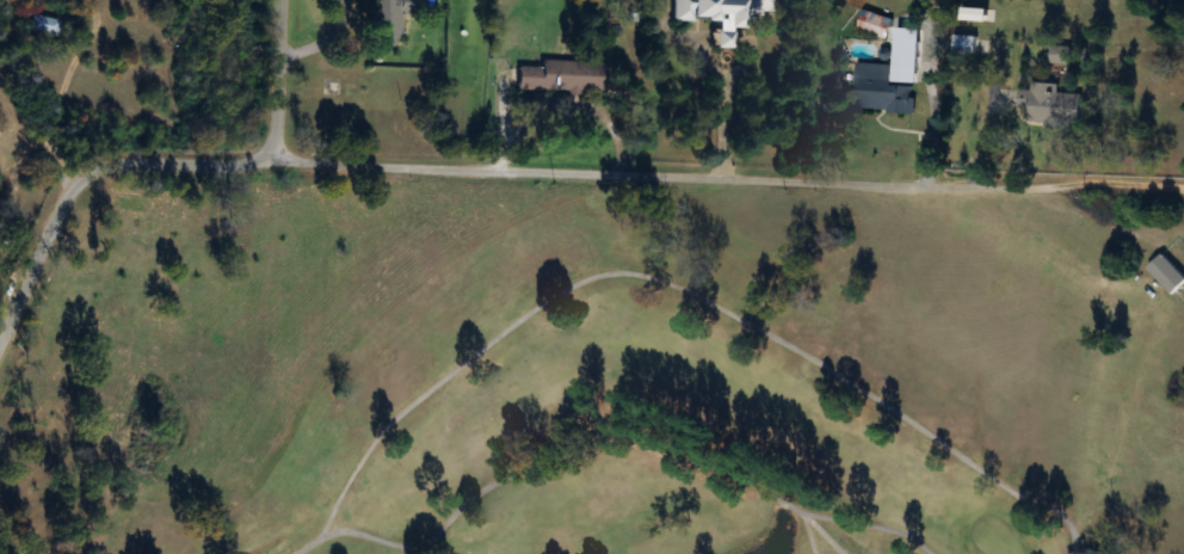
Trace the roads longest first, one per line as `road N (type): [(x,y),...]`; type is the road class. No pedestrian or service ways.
road 1 (residential): [(79,168),(279,161),(919,173),(1158,178),(1183,190)]
road 2 (residential): [(0,343),(79,168)]
road 3 (residential): [(79,168),(54,107),(54,72),(109,0)]
road 4 (residential): [(279,161),(280,0)]

